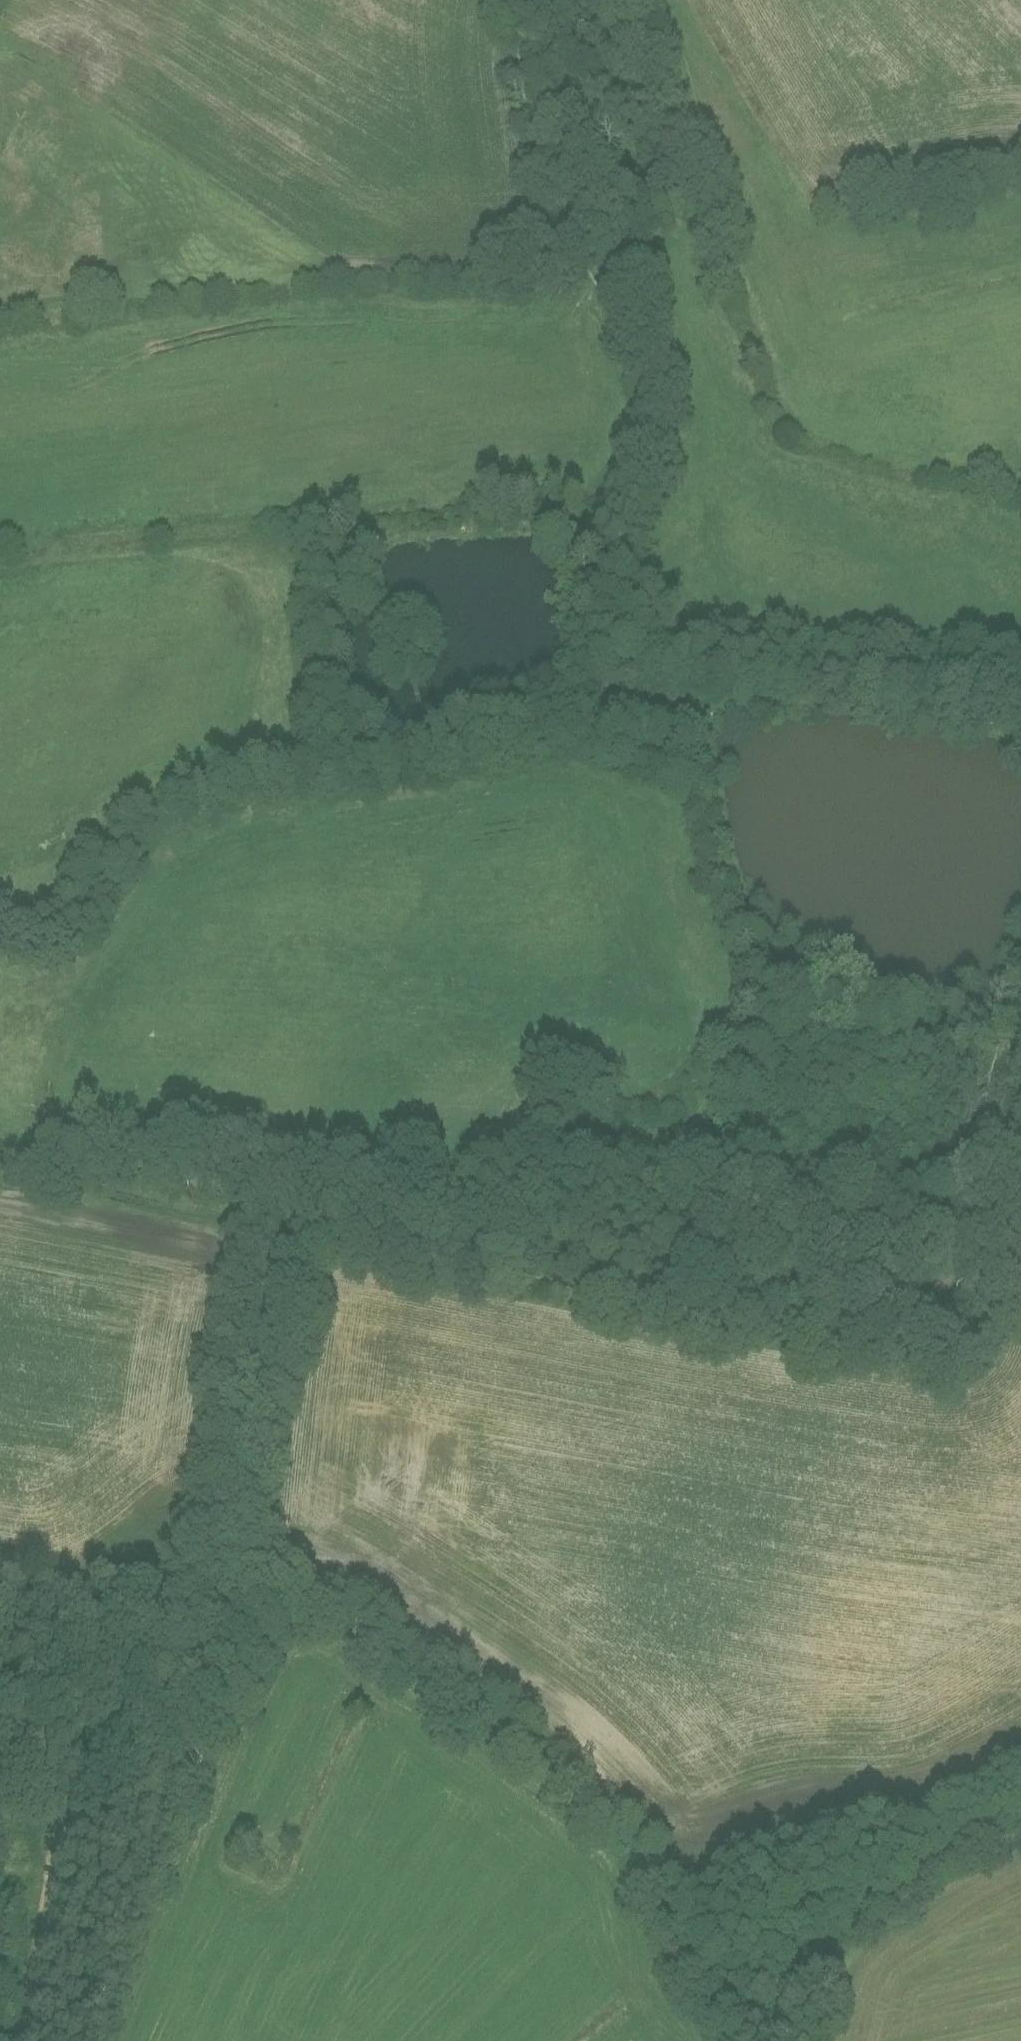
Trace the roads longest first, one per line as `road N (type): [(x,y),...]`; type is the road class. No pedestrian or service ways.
road 1 (track): [(529,0),(528,98),(547,160),(579,256),(645,358),(643,408),(604,545)]

